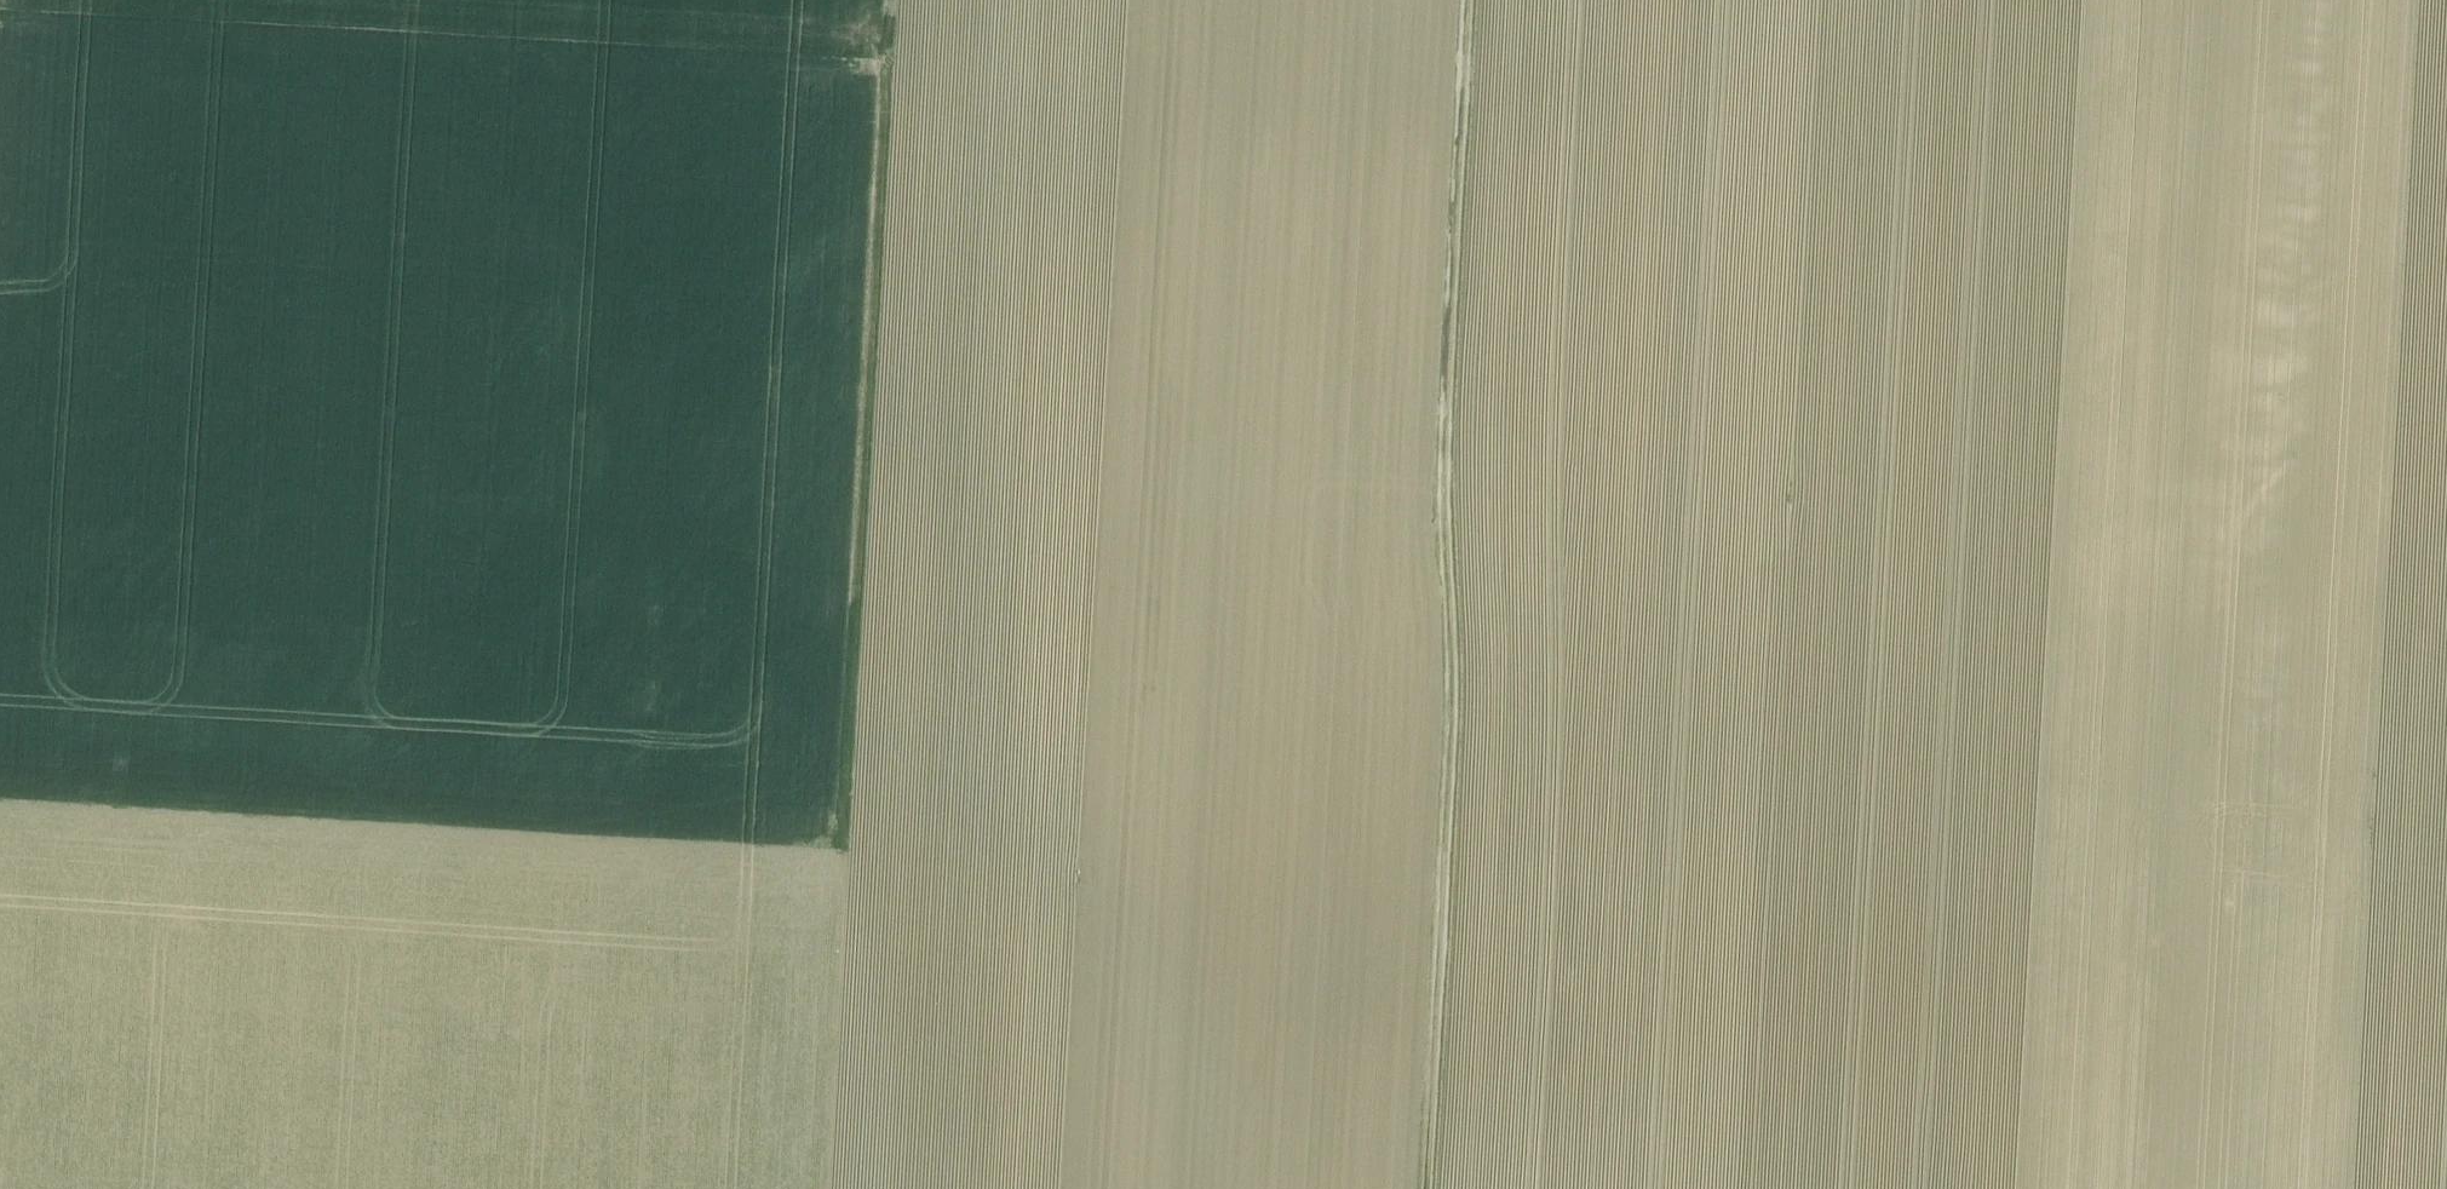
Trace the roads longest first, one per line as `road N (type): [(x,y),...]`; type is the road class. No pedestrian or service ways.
road 1 (track): [(1415,1188),(1443,640),(1435,471),(1460,0)]

